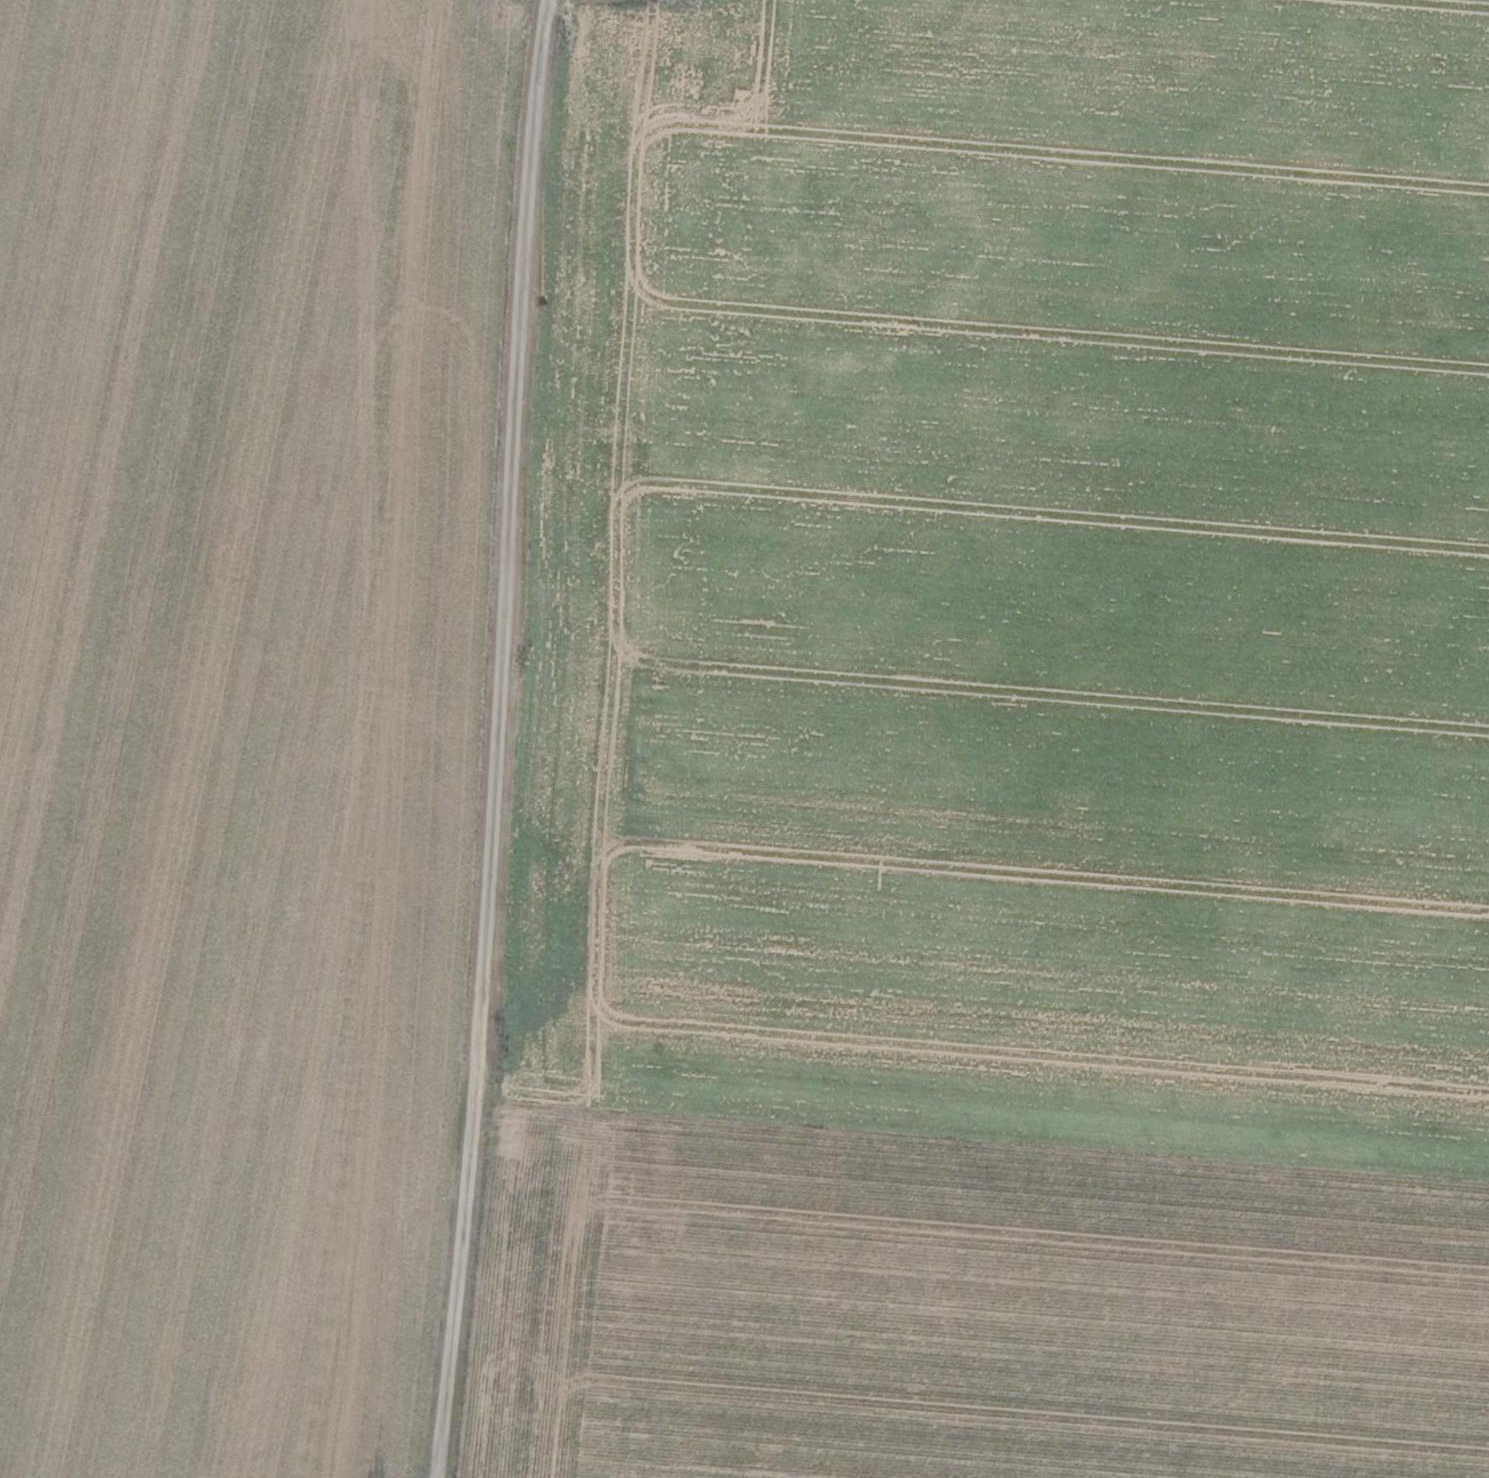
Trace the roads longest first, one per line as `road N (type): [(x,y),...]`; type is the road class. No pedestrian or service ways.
road 1 (track): [(441,1477),(475,1104),(535,103),(549,0)]

